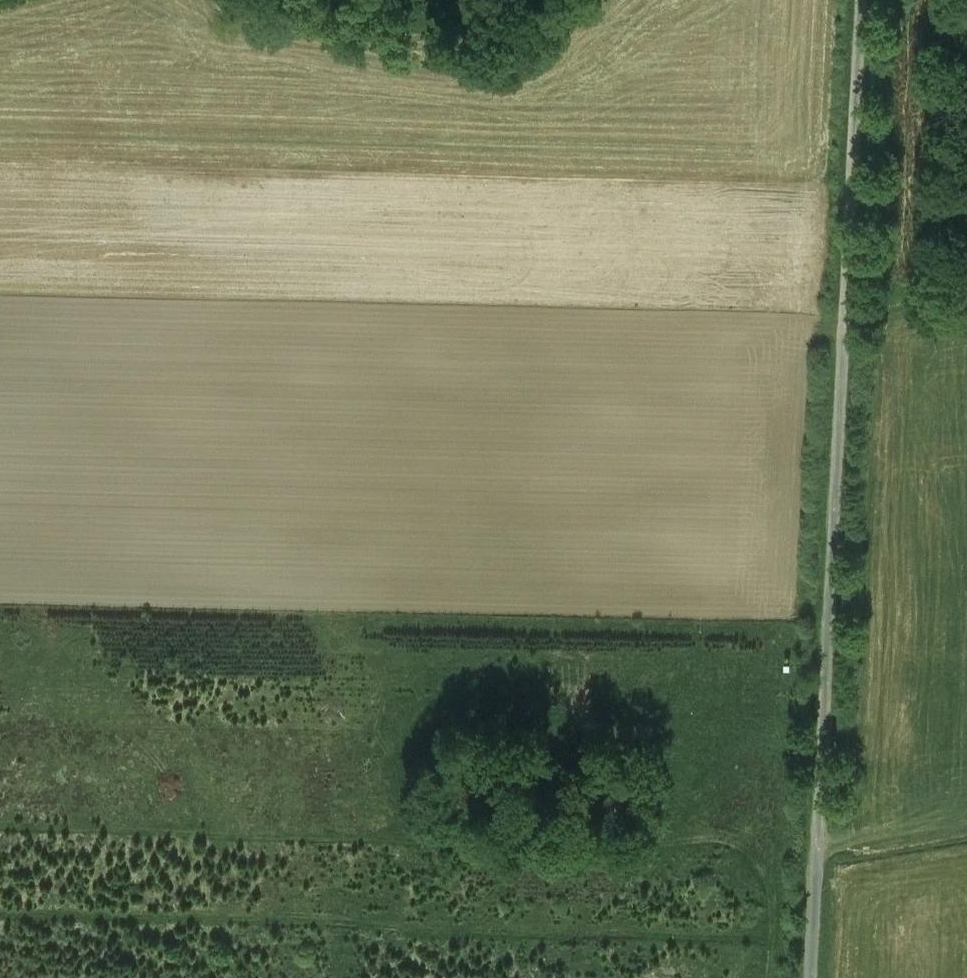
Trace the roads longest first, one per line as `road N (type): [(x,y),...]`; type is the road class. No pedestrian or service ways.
road 1 (unclassified): [(811,977),(863,0)]

